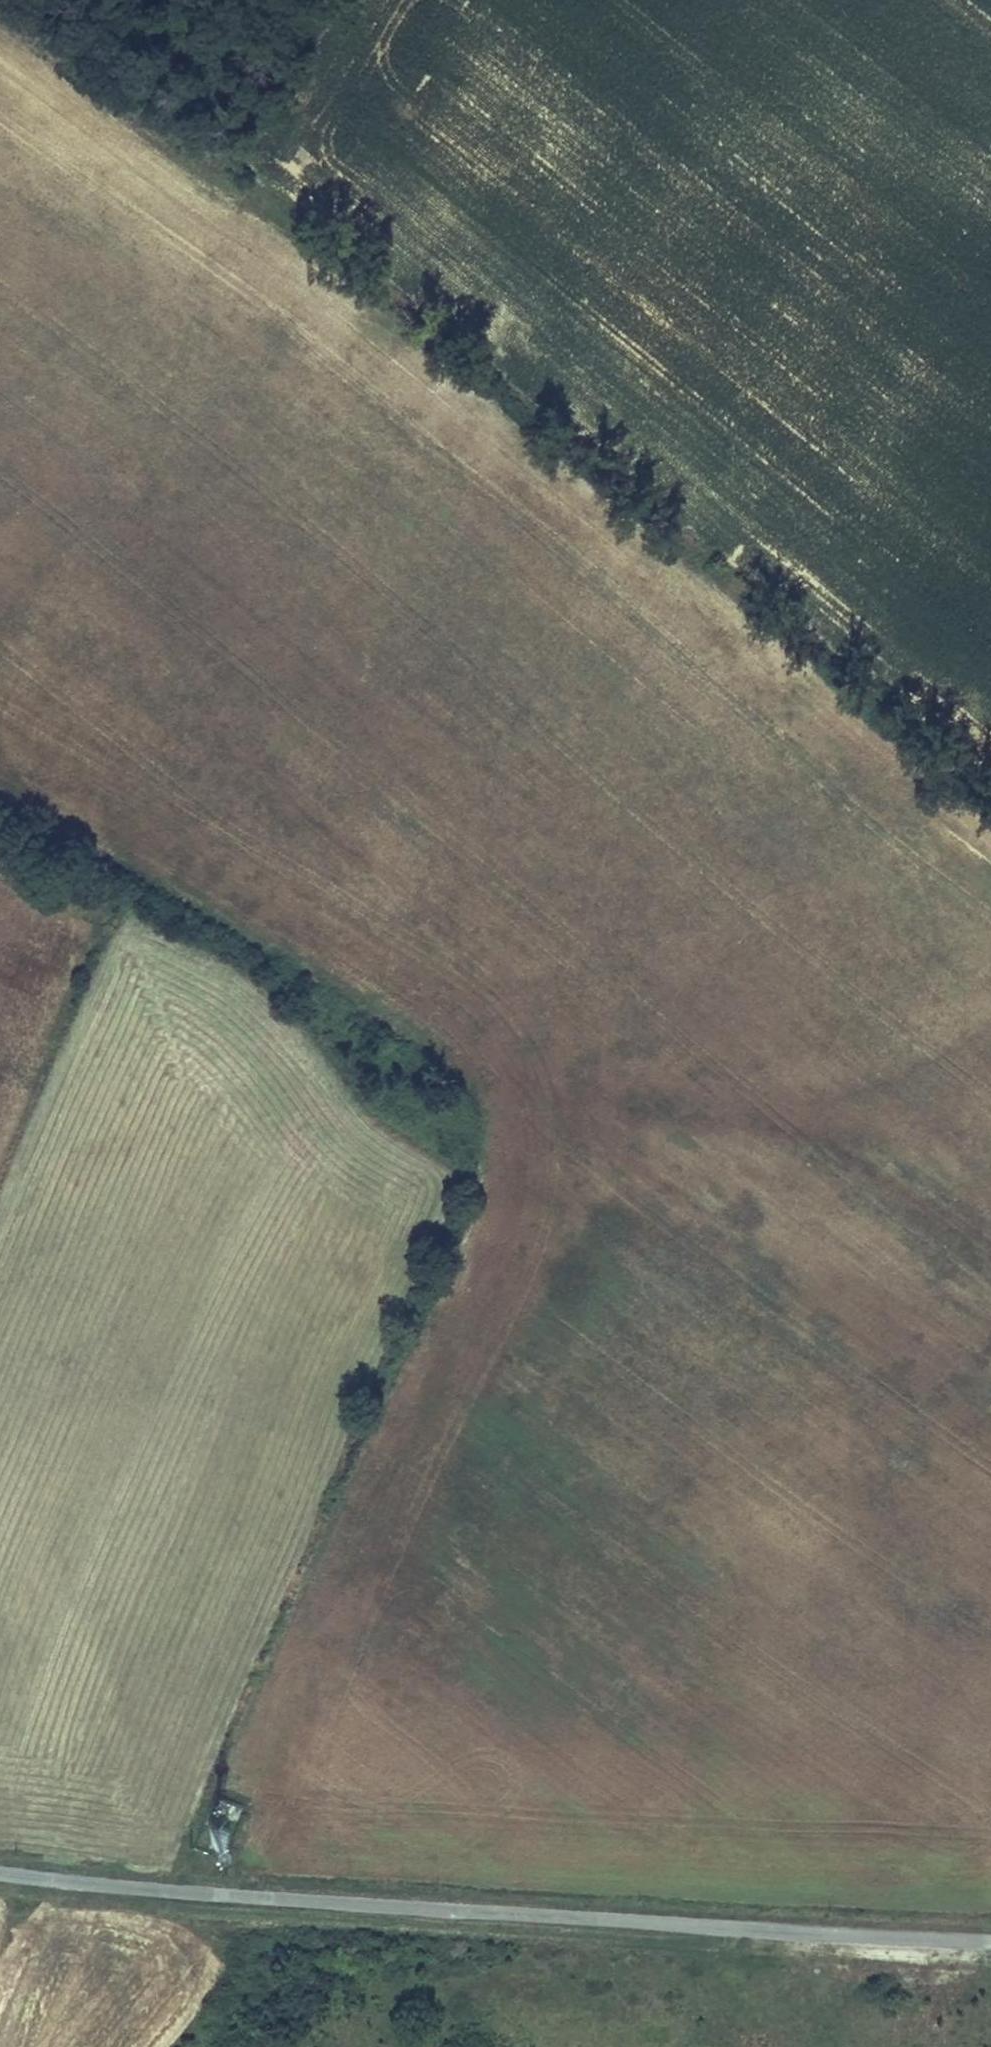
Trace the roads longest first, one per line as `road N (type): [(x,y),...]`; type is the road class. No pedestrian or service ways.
road 1 (unclassified): [(990,1941),(210,1894),(0,1873)]

